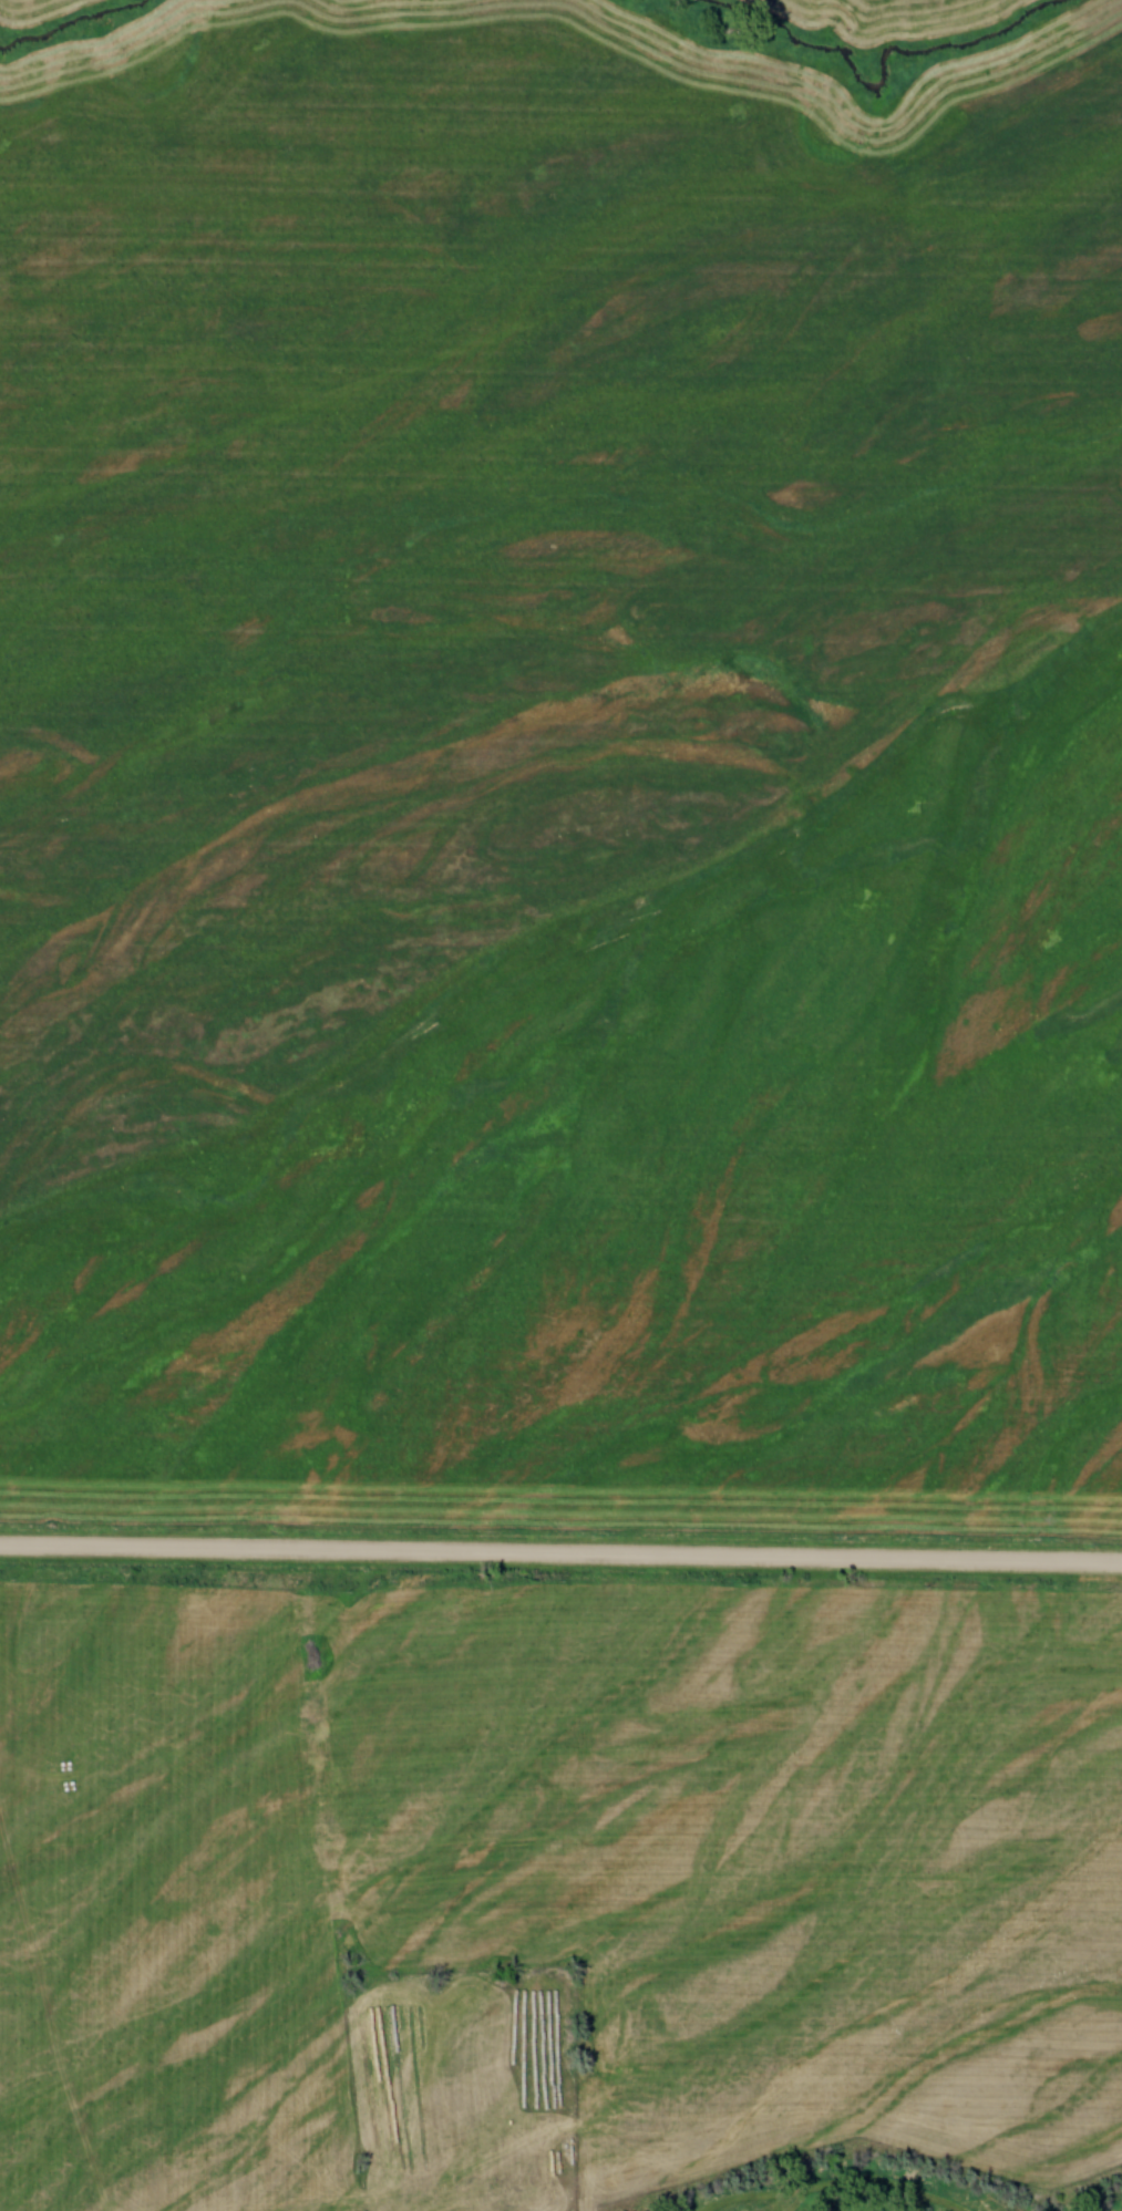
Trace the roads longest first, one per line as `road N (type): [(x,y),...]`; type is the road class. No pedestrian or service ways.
road 1 (residential): [(0,1546),(1121,1564)]

